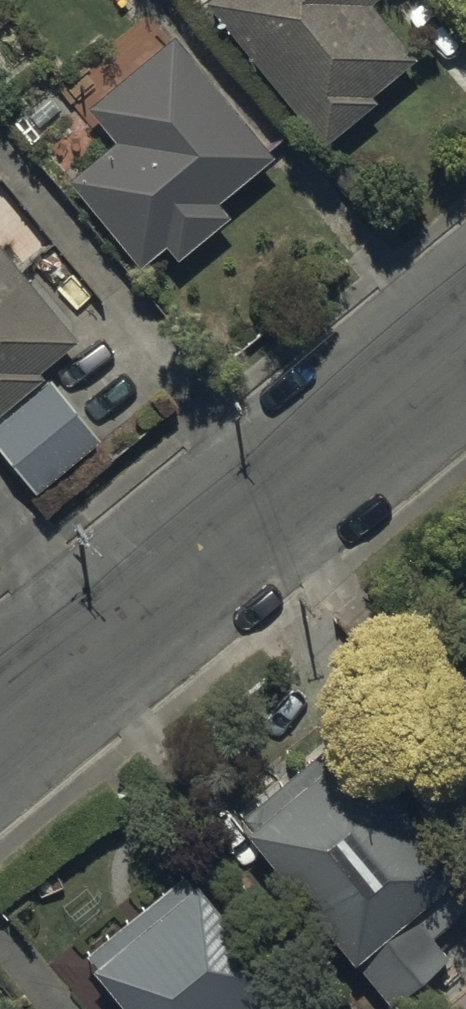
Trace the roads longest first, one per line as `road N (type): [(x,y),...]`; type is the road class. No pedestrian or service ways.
road 1 (residential): [(101,647),(465,346)]
road 2 (residential): [(0,521),(101,647)]
road 3 (residential): [(0,729),(101,647)]

